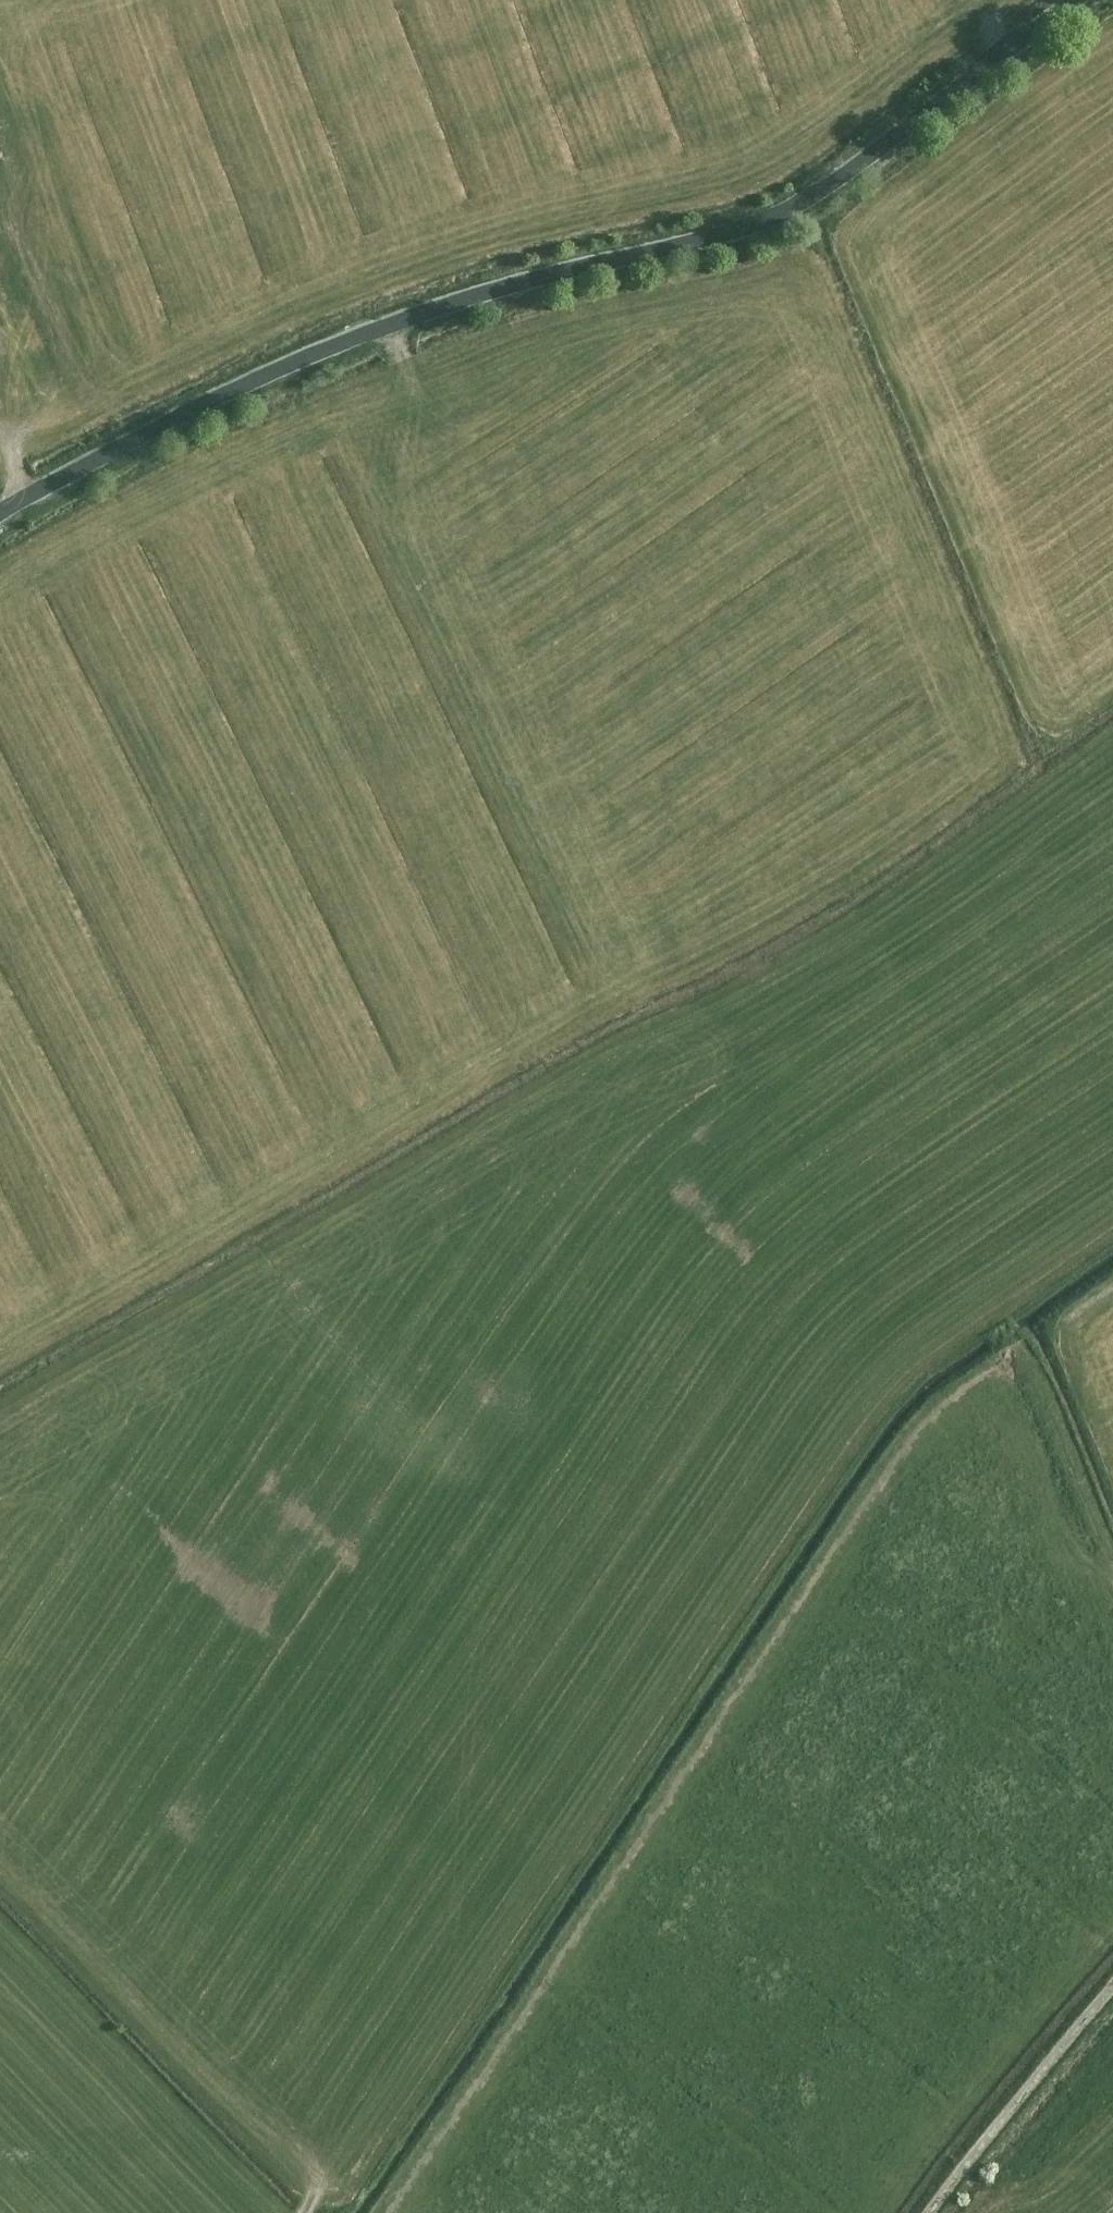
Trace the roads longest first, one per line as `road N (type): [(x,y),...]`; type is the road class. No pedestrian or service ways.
road 1 (track): [(1077,0),(798,207),(386,326),(116,449),(0,514)]
road 2 (track): [(1112,1987),(1001,2116),(930,2212)]

